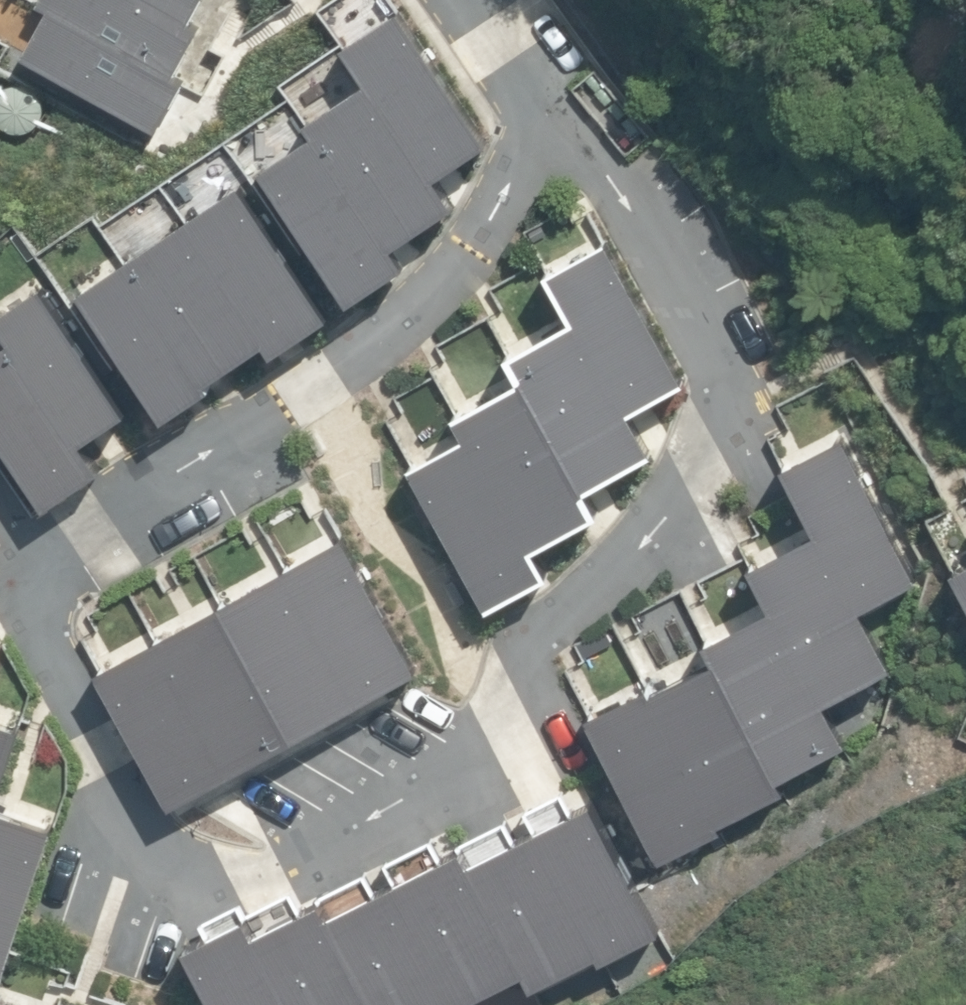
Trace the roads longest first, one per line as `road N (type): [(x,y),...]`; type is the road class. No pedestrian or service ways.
road 1 (residential): [(554,627),(472,757),(444,782),(284,862),(230,866),(169,852),(153,838),(45,647),(36,611),(50,572),(127,505),(410,317),(467,256),(557,102)]
road 2 (residential): [(557,102),(685,287),(708,333),(722,405),(709,454),(687,490),(635,553),(554,627)]
road 3 (residential): [(557,102),(489,0)]

